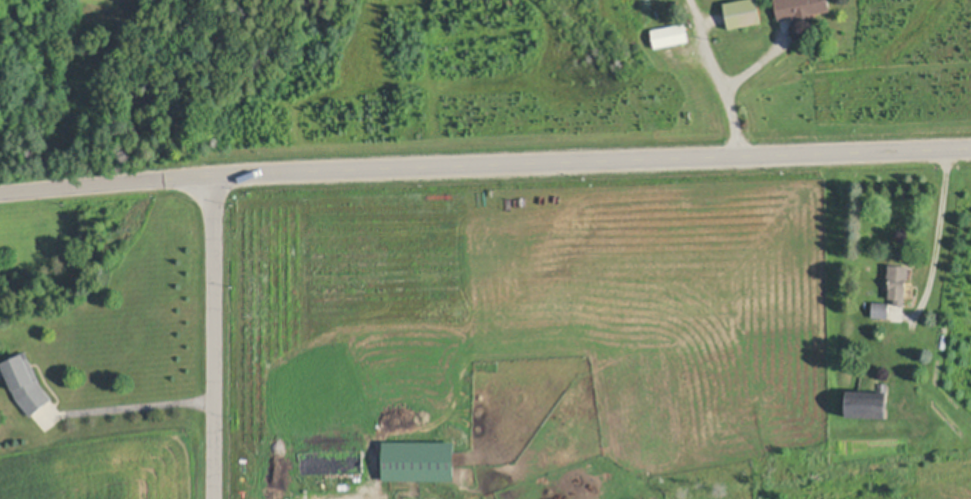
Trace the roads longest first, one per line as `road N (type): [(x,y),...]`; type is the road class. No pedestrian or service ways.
road 1 (residential): [(0,193),(215,175),(970,147)]
road 2 (residential): [(214,498),(215,175)]

